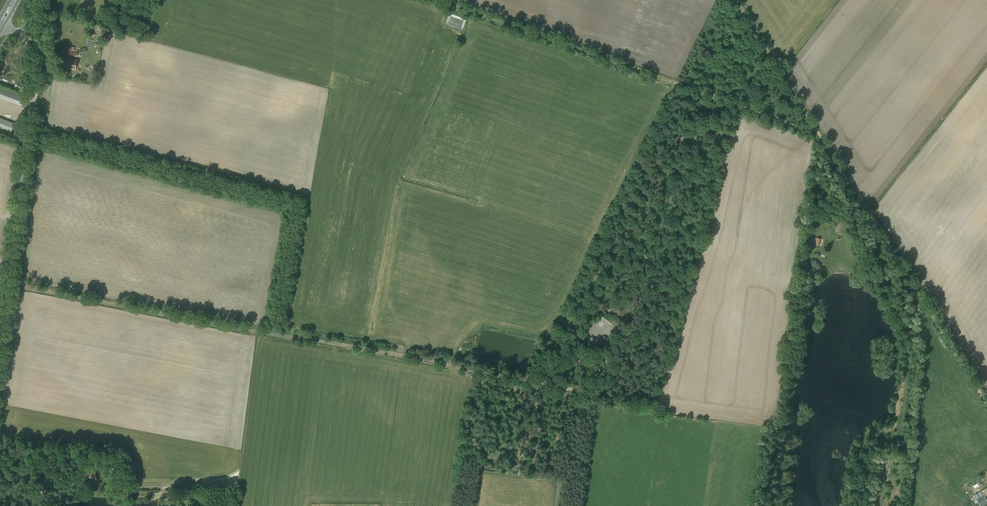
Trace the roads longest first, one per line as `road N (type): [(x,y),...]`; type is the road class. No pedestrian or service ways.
road 1 (track): [(736,0),(986,404)]
road 2 (track): [(463,369),(8,281)]
road 3 (track): [(439,0),(817,130)]
road 4 (unclassified): [(0,342),(37,70),(20,33)]

